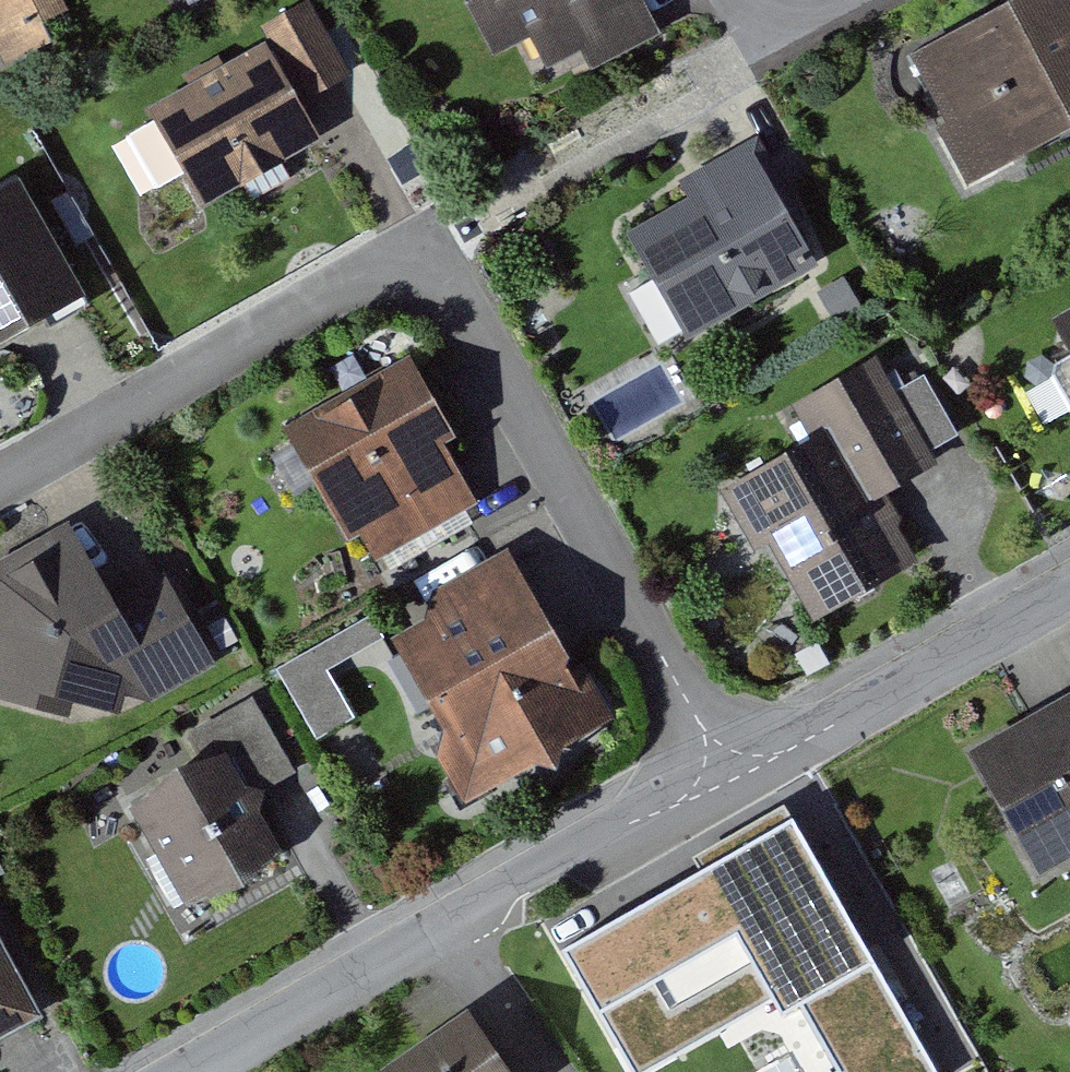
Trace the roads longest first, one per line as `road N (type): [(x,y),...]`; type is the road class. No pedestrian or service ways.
road 1 (residential): [(0,490),(427,251),(736,779)]
road 2 (residential): [(210,1071),(489,908),(736,779)]
road 3 (residential): [(736,779),(1069,589)]
road 4 (residential): [(857,0),(778,42),(753,0)]

